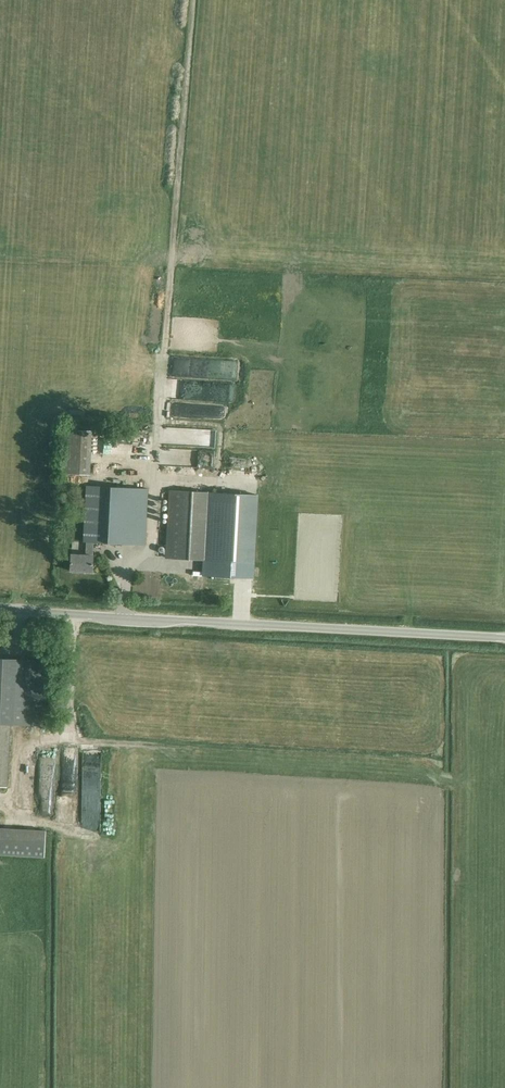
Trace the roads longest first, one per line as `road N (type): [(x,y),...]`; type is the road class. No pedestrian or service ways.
road 1 (unclassified): [(504,639),(0,608)]

